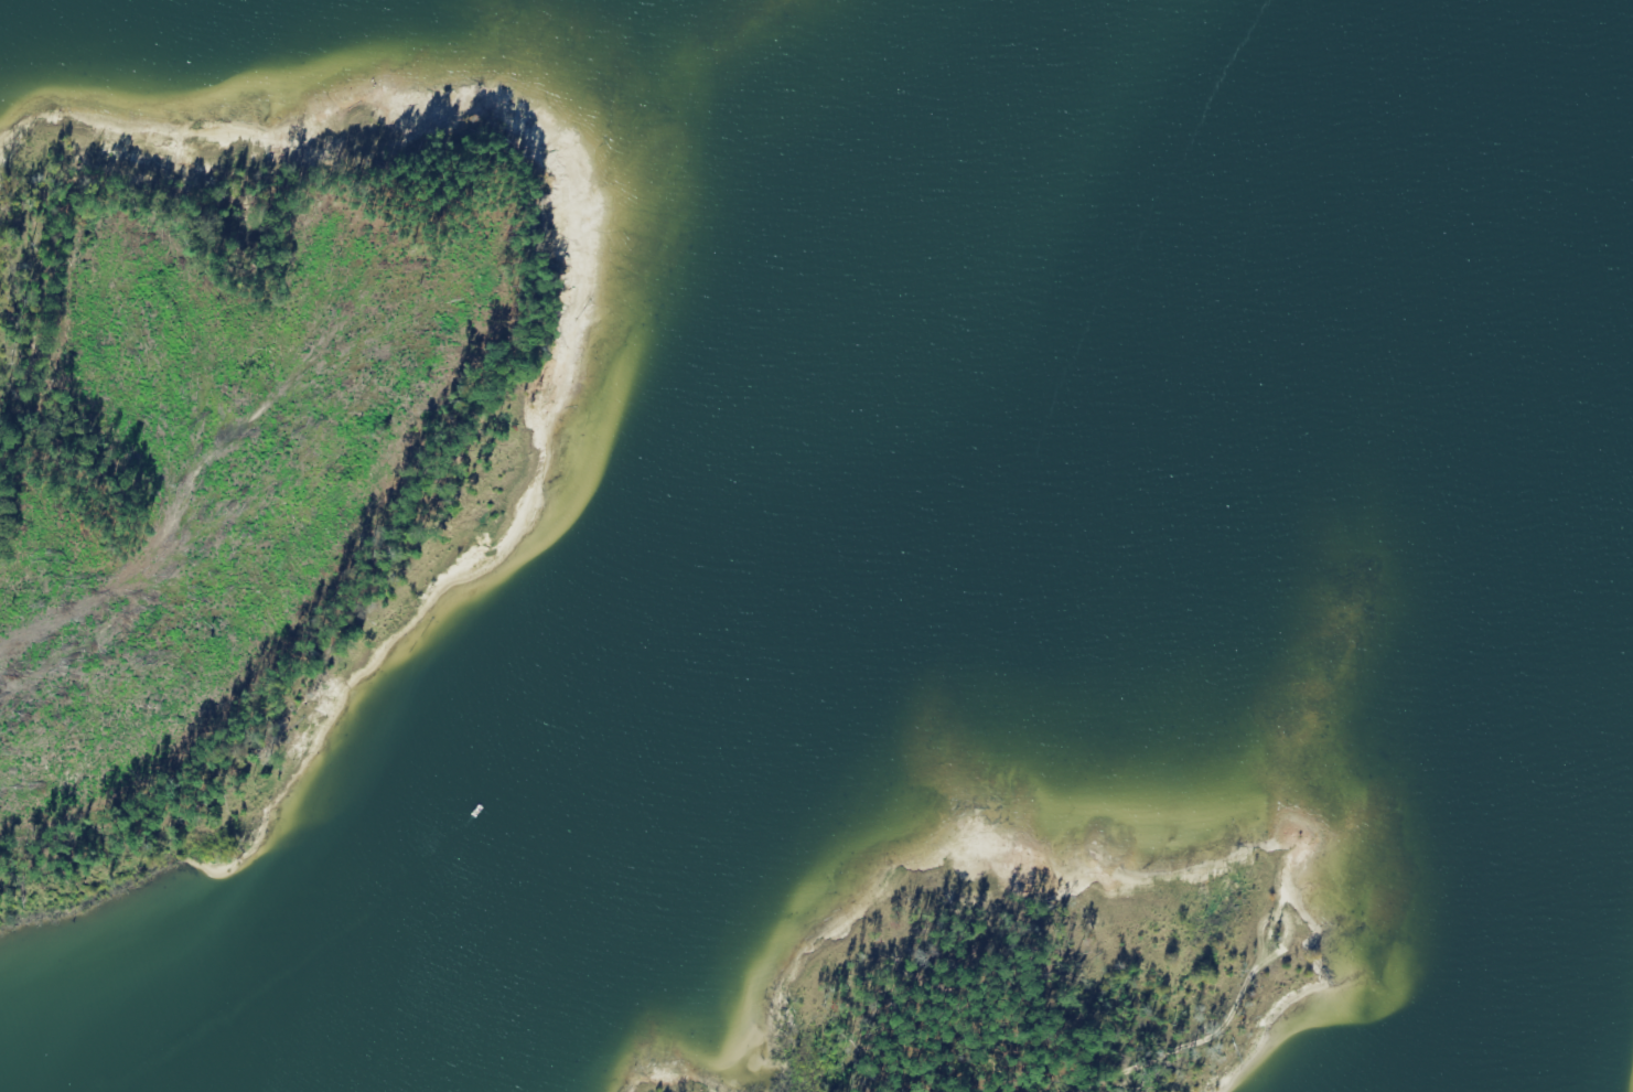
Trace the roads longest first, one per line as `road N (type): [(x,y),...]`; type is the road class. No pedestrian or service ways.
road 1 (residential): [(1125,1091),(1175,1061),(1260,975),(1328,870),(1328,820)]

